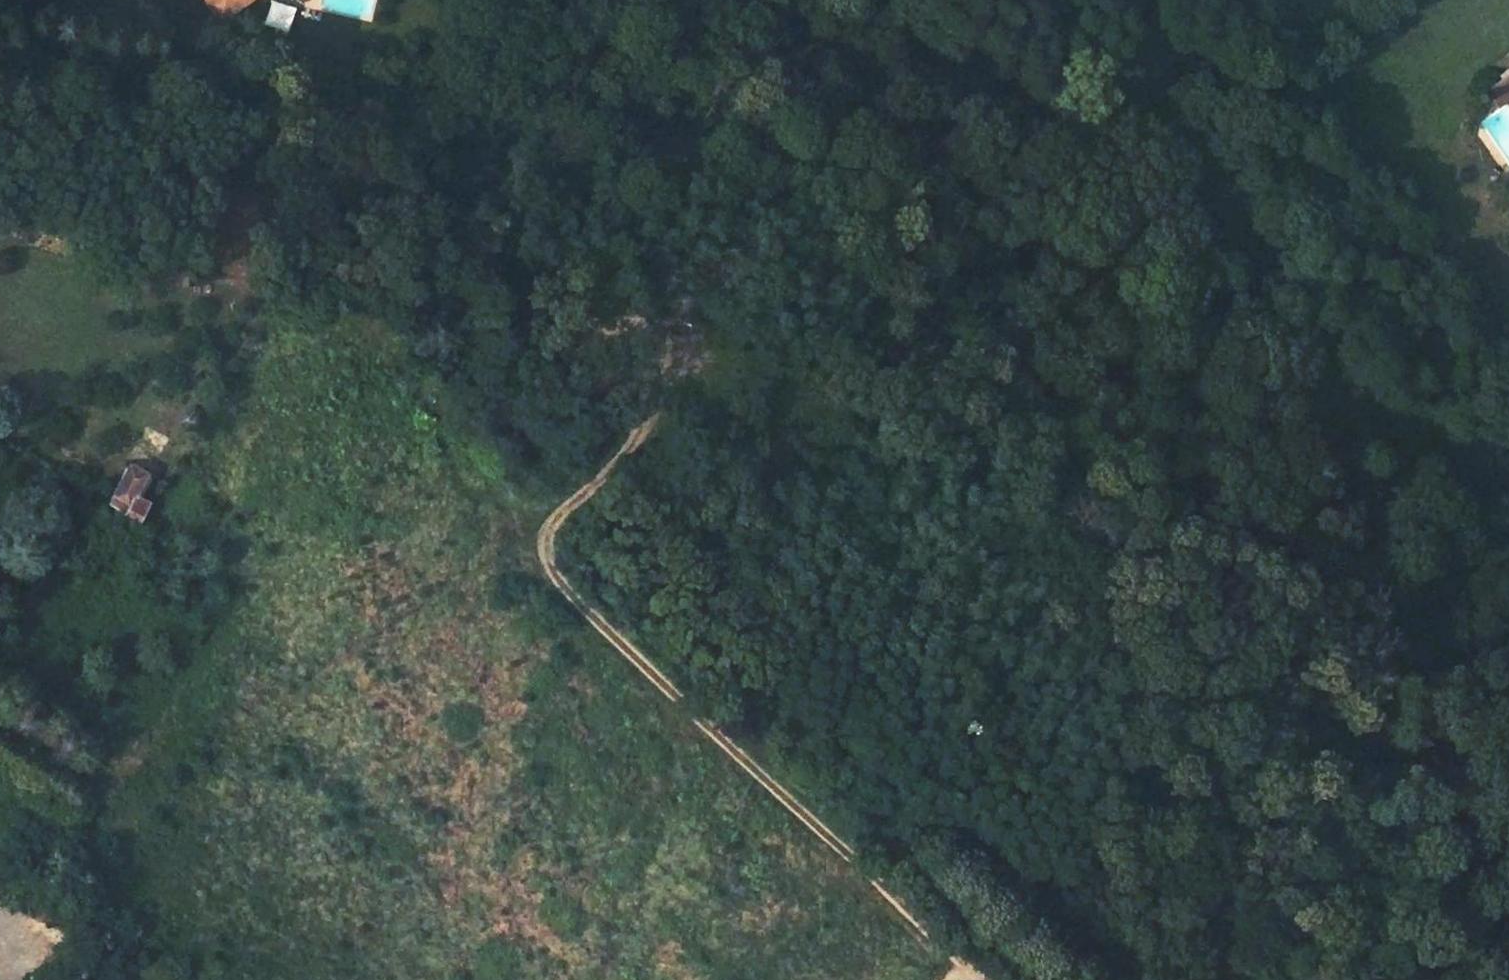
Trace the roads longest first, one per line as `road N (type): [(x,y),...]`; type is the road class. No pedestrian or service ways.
road 1 (tertiary): [(1160,979),(1094,699),(903,370),(804,220),(606,97),(584,64),(577,0)]
road 2 (track): [(984,979),(590,615),(550,569),(546,529),(670,423),(705,360)]

